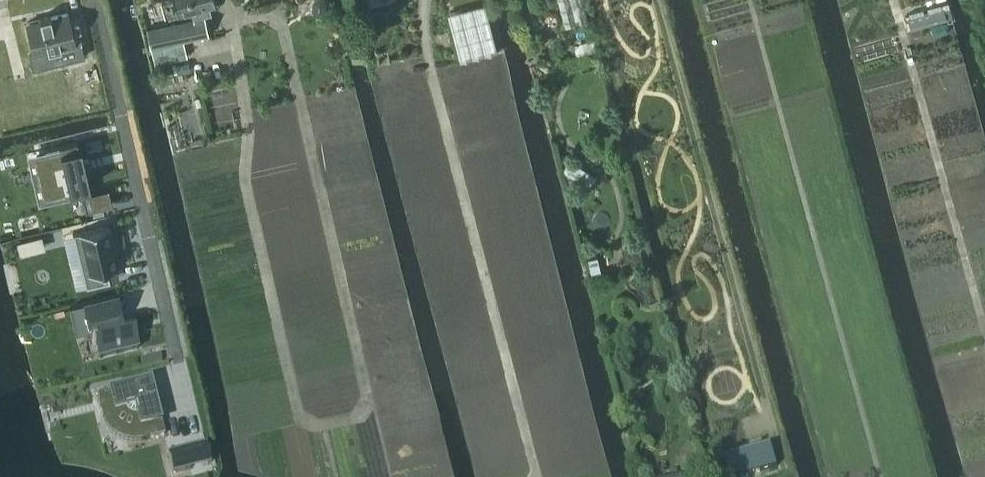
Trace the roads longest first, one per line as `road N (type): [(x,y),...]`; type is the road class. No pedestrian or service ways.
road 1 (residential): [(195,426),(94,0)]

